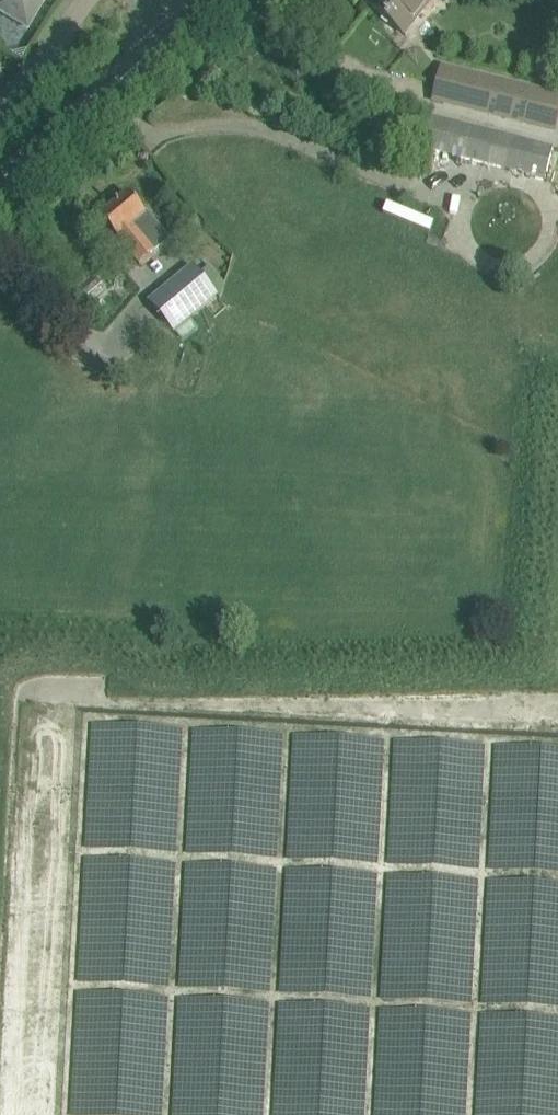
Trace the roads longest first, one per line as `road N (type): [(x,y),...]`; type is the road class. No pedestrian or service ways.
road 1 (secondary): [(0,194),(178,39)]
road 2 (residential): [(0,124),(87,0)]

